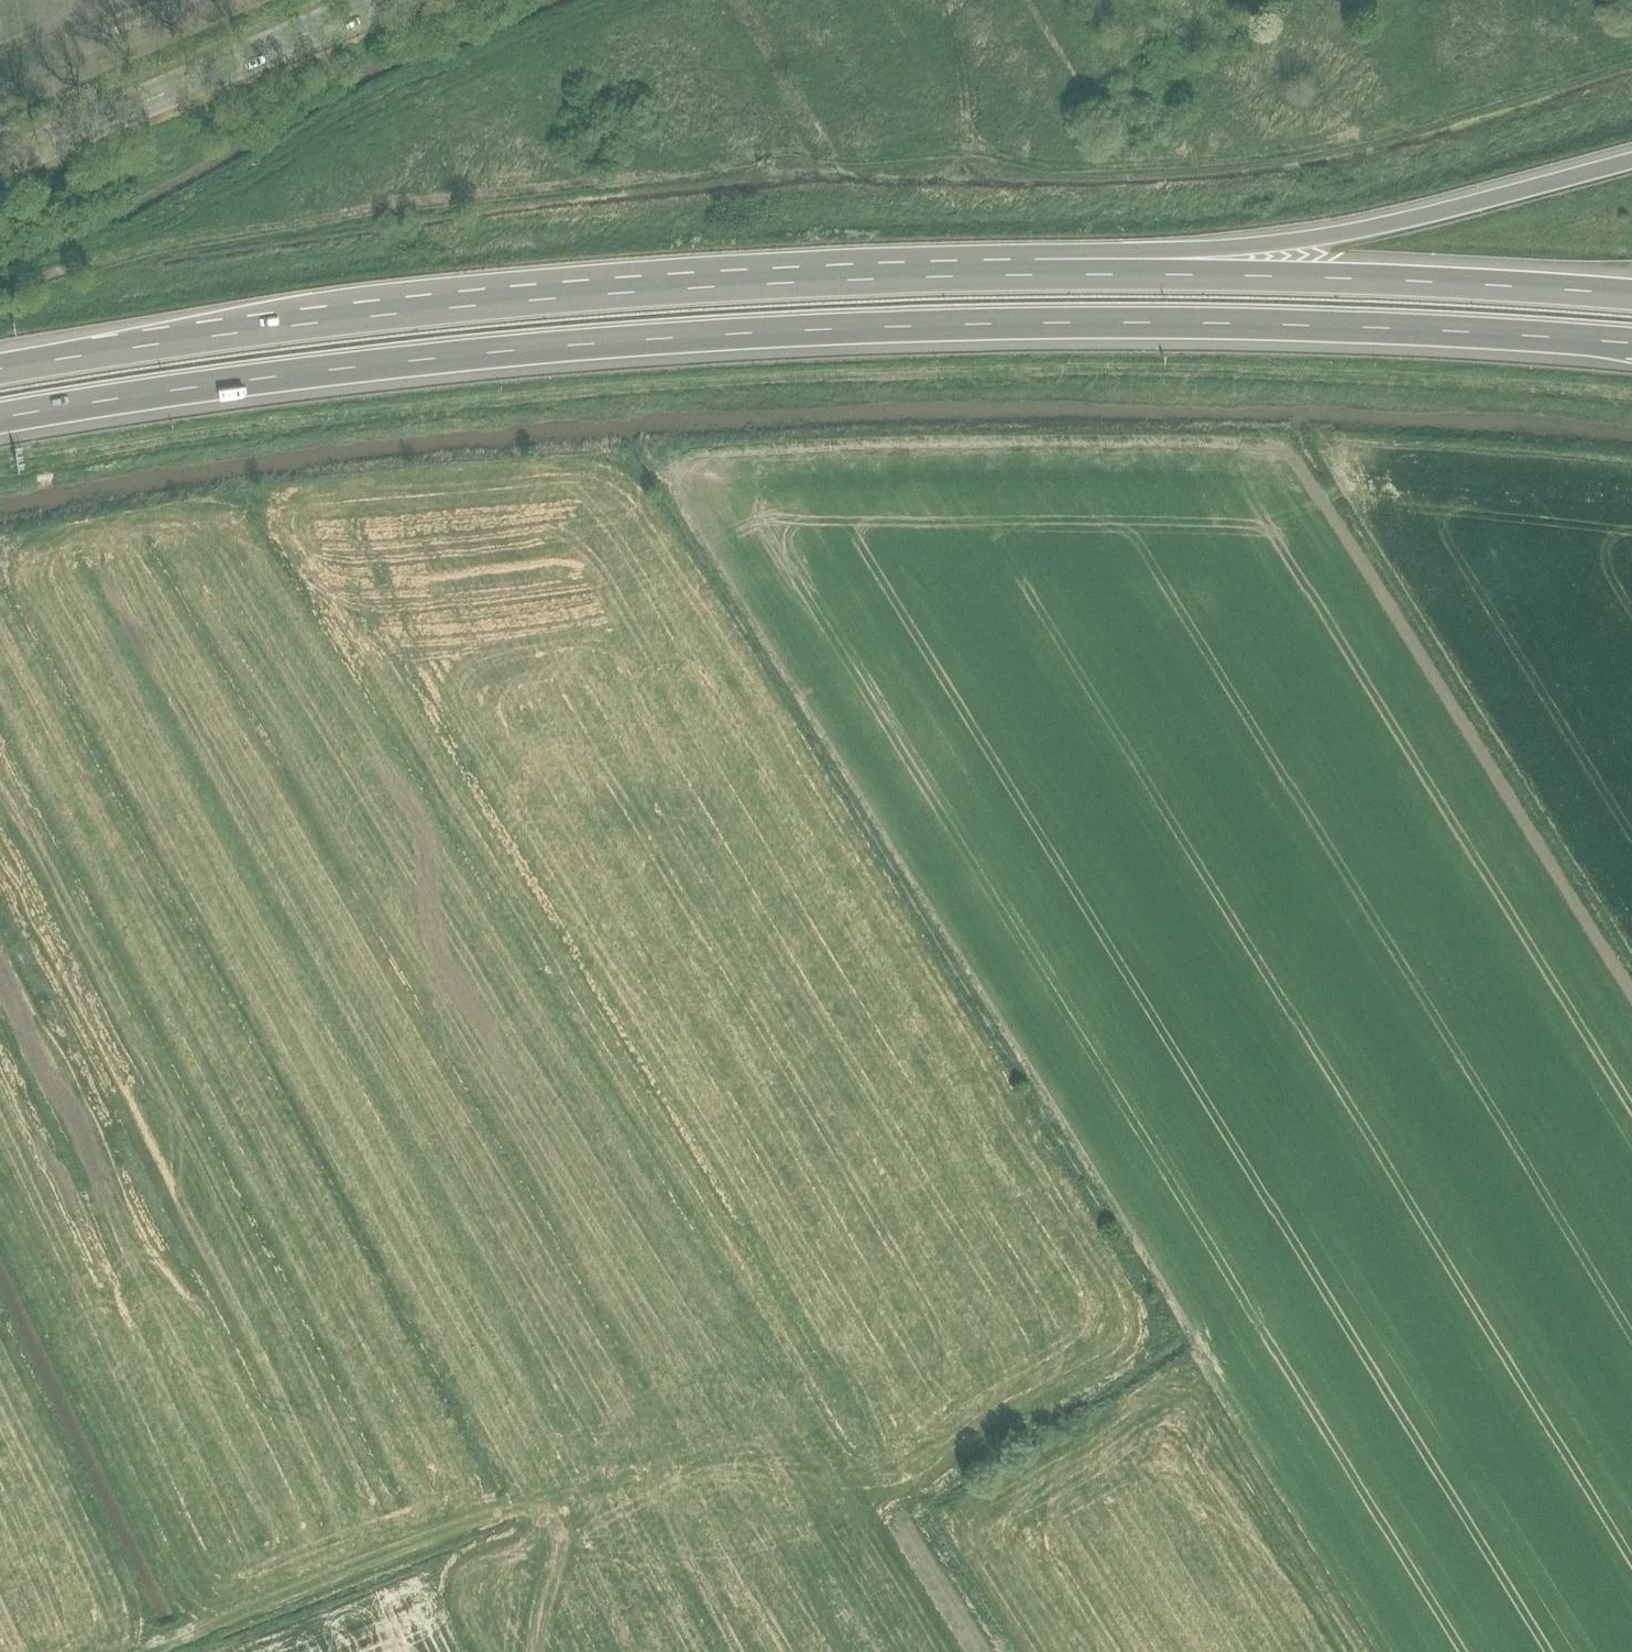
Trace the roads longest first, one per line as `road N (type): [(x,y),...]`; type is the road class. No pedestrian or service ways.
road 1 (motorway): [(0,419),(428,361),(897,327),(1287,327),(1631,346)]
road 2 (motorway): [(1173,276),(619,295),(300,326),(0,371)]
road 3 (motorway): [(1631,161),(1173,276)]
road 4 (motorway): [(1631,297),(1173,276)]
road 5 (tertiary): [(0,161),(379,0)]

